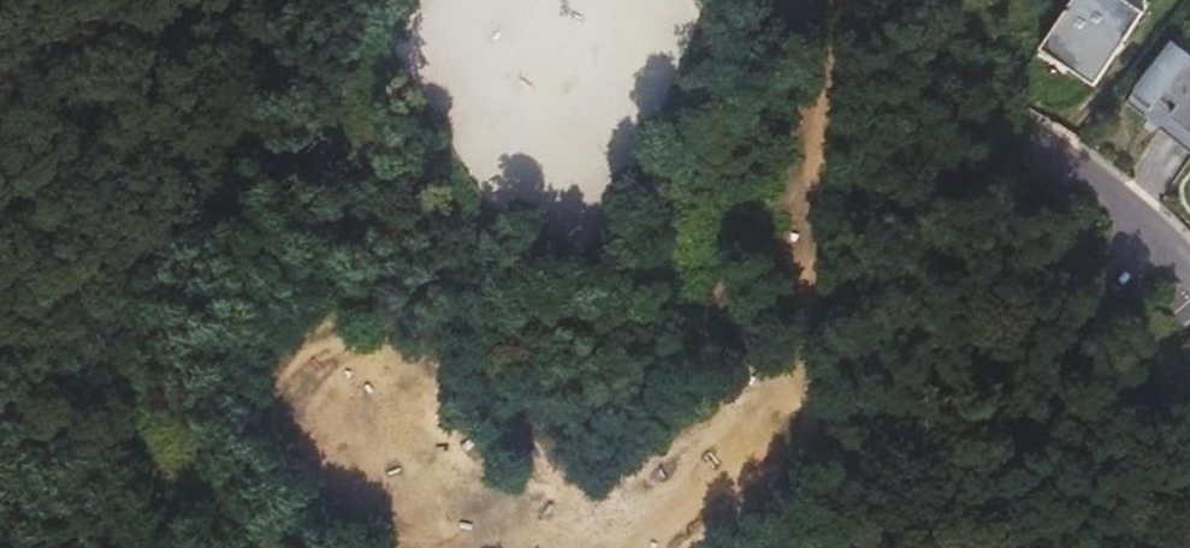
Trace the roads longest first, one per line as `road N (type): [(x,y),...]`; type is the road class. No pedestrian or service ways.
road 1 (track): [(880,0),(839,75),(777,404),(653,547)]
road 2 (track): [(1111,200),(1031,226),(978,155),(914,0)]
road 3 (residential): [(1189,275),(1145,226),(1056,170)]

